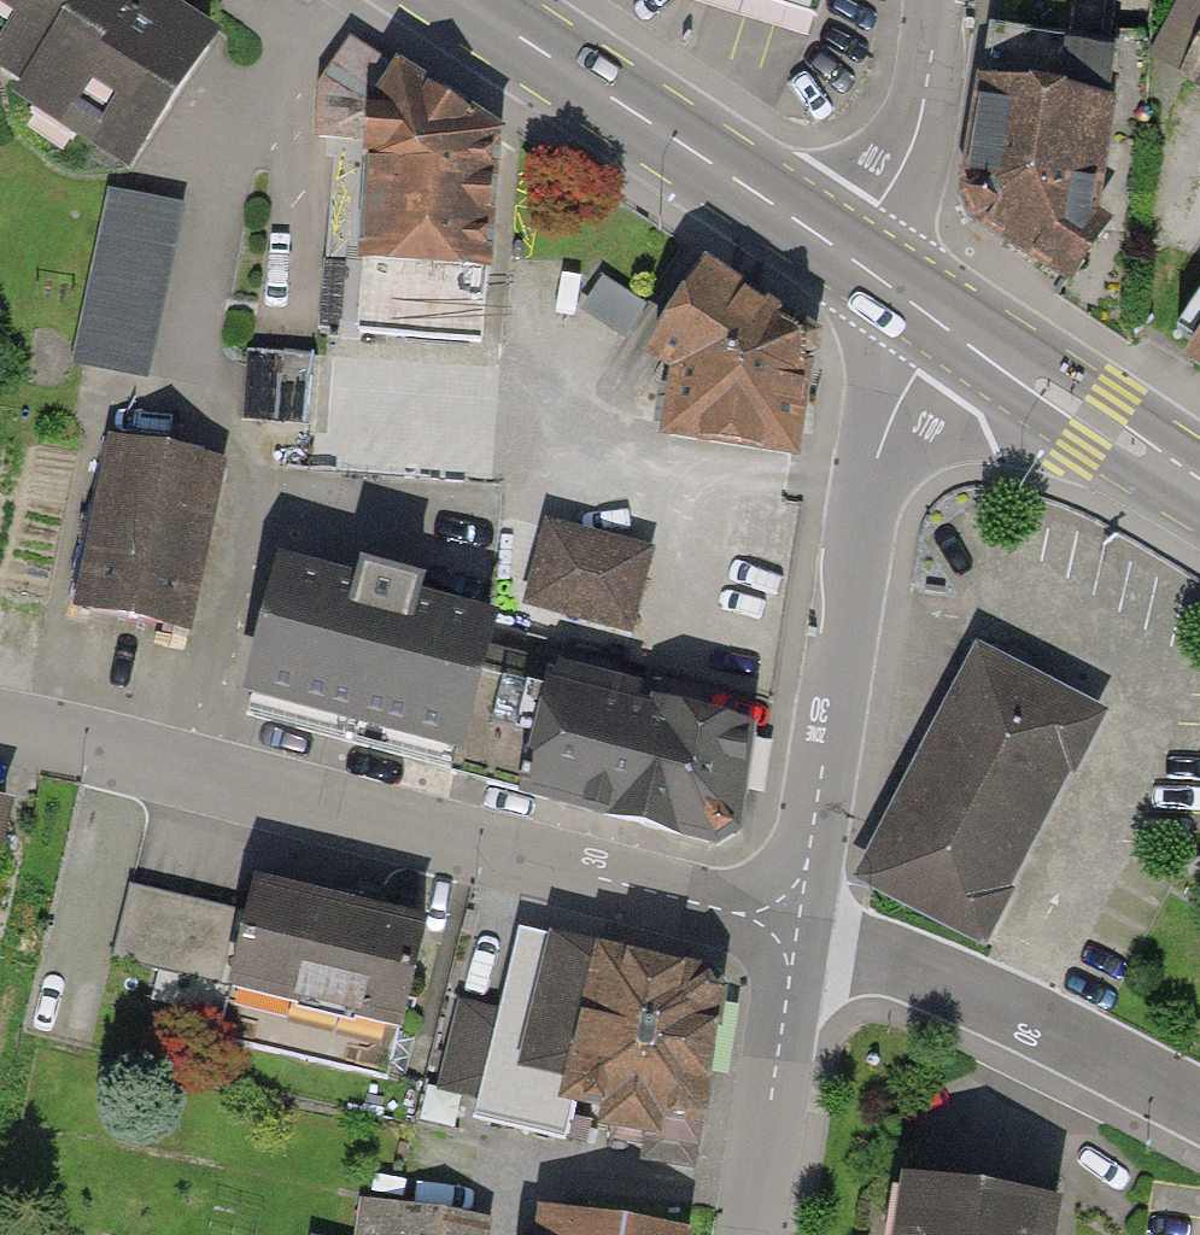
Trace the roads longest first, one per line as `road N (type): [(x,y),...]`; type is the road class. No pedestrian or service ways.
road 1 (residential): [(0,723),(781,919)]
road 2 (residential): [(946,325),(915,370),(879,453),(806,867),(781,919)]
road 3 (primary): [(462,0),(845,254)]
road 4 (residential): [(1199,1109),(1000,1010),(781,919)]
road 5 (residential): [(781,919),(789,985),(751,1234)]
road 6 (primary): [(946,325),(1199,490)]
road 7 (residential): [(845,254),(907,160),(942,0)]
road 8 (primary): [(845,254),(946,325)]

